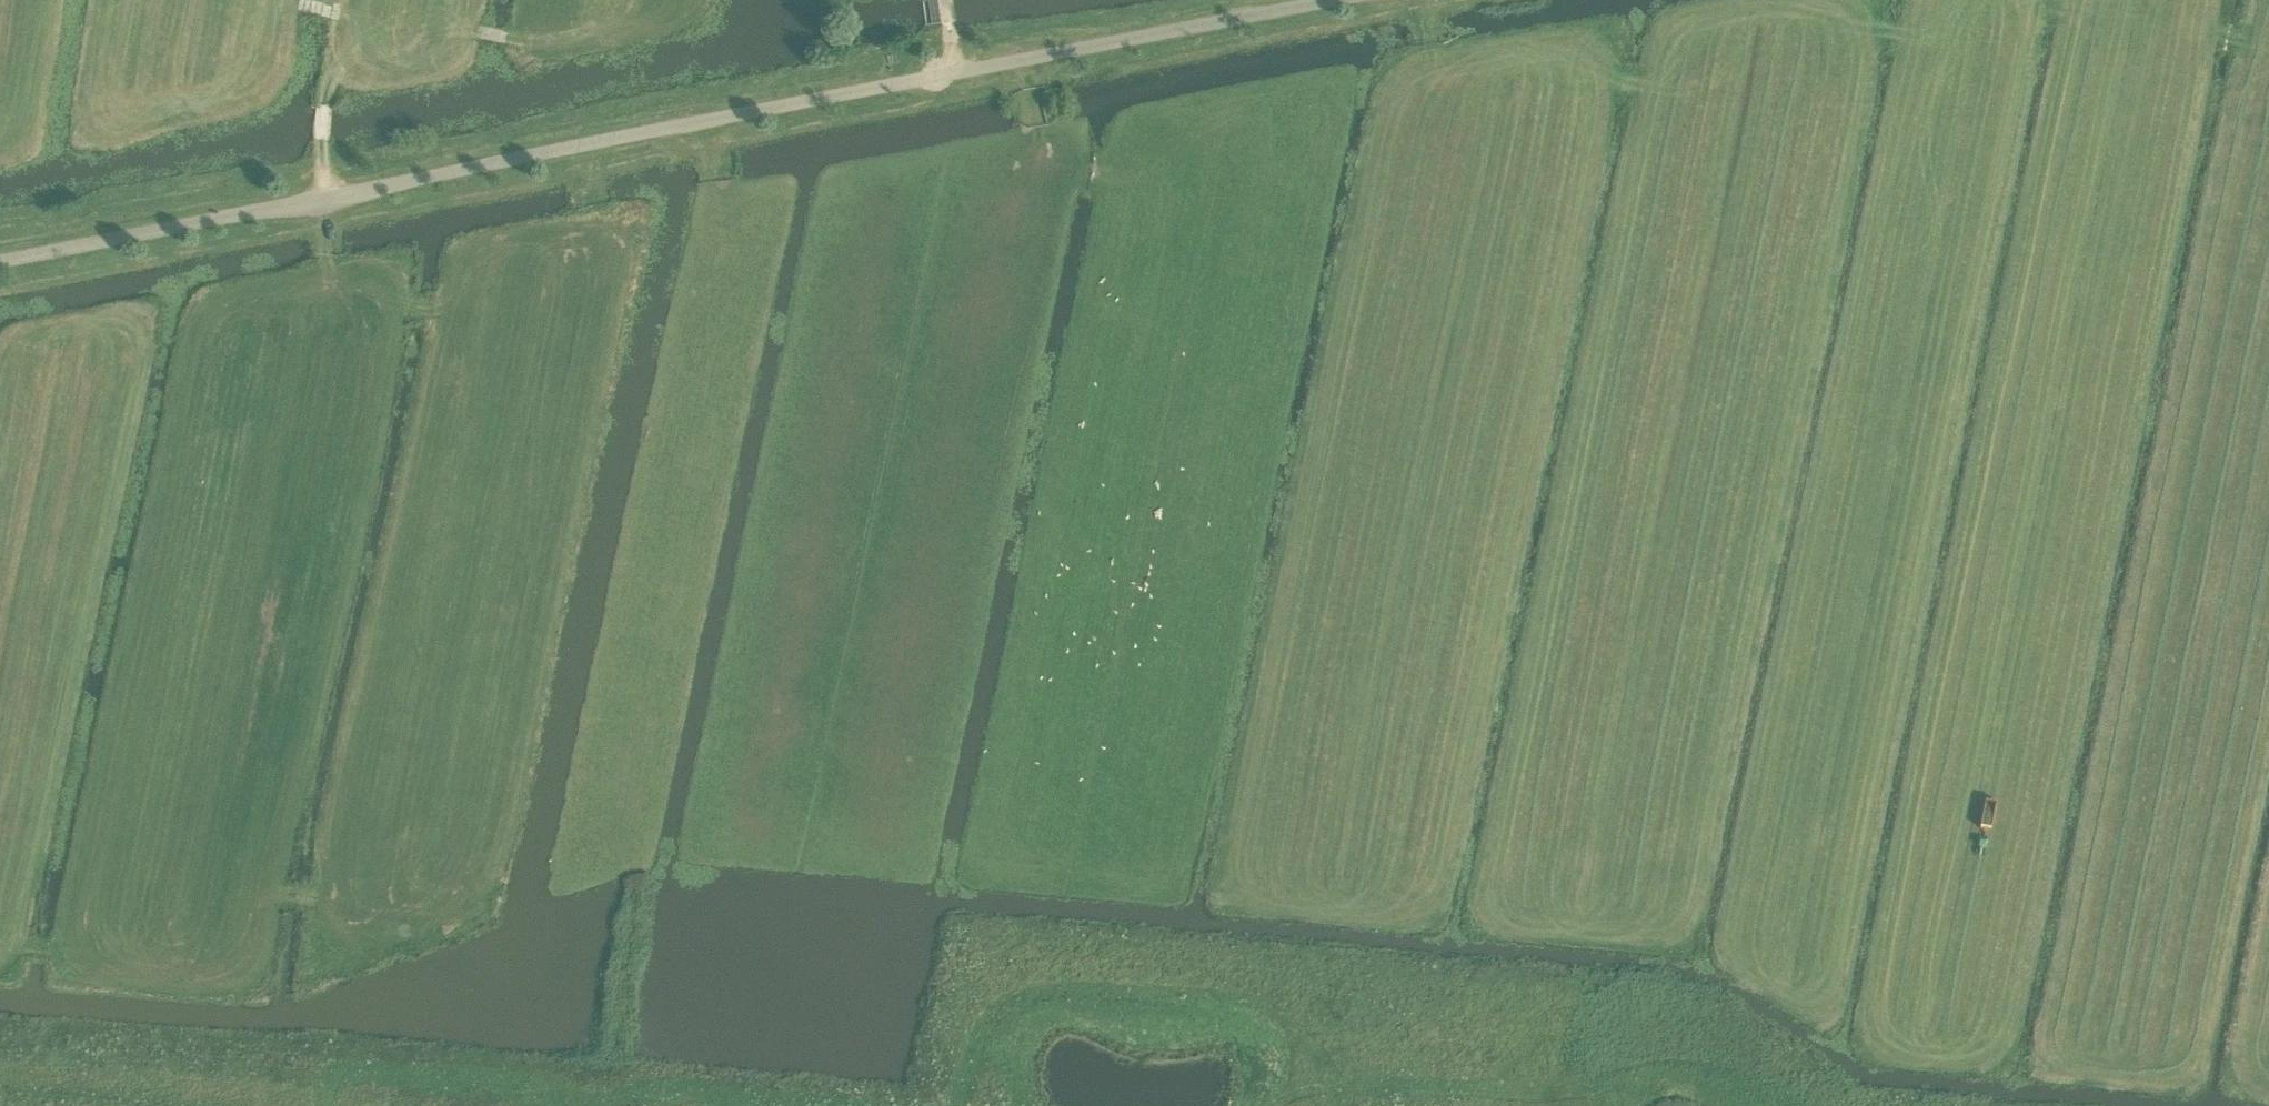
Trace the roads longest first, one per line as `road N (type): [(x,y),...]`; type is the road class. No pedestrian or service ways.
road 1 (unclassified): [(0,260),(1344,0)]
road 2 (track): [(325,195),(324,103),(360,54),(452,28),(558,42)]

